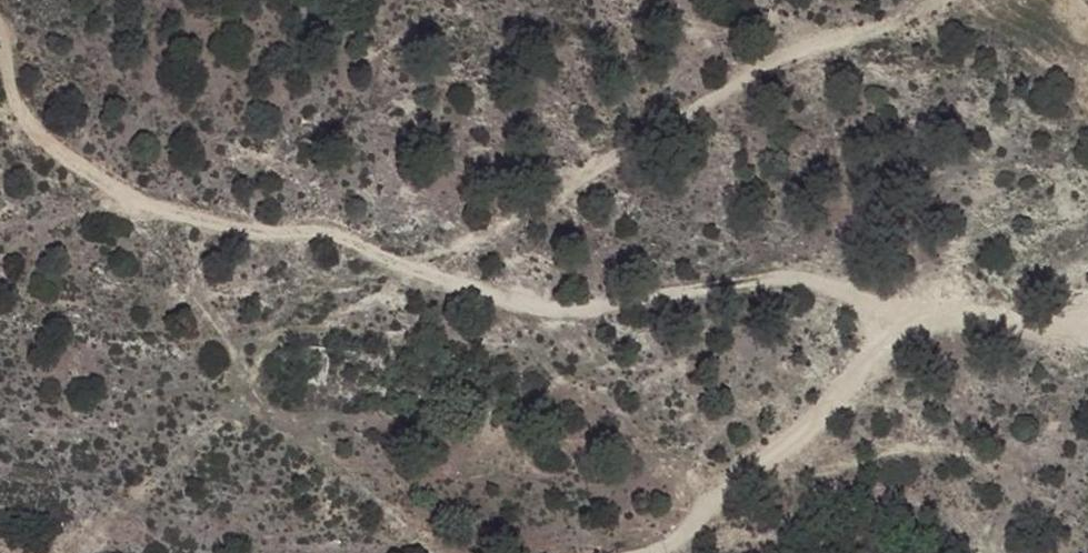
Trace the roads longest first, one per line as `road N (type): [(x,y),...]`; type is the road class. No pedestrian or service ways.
road 1 (track): [(0,31),(32,126),(171,205),(300,245),(368,253),(503,219),(707,95),(864,33),(904,0)]
road 2 (track): [(368,253),(398,271),(507,302),(584,303),(734,274),(808,279),(877,308),(868,338),(780,461),(651,544),(610,552)]
road 3 (track): [(877,308),(1062,328),(1087,320)]

